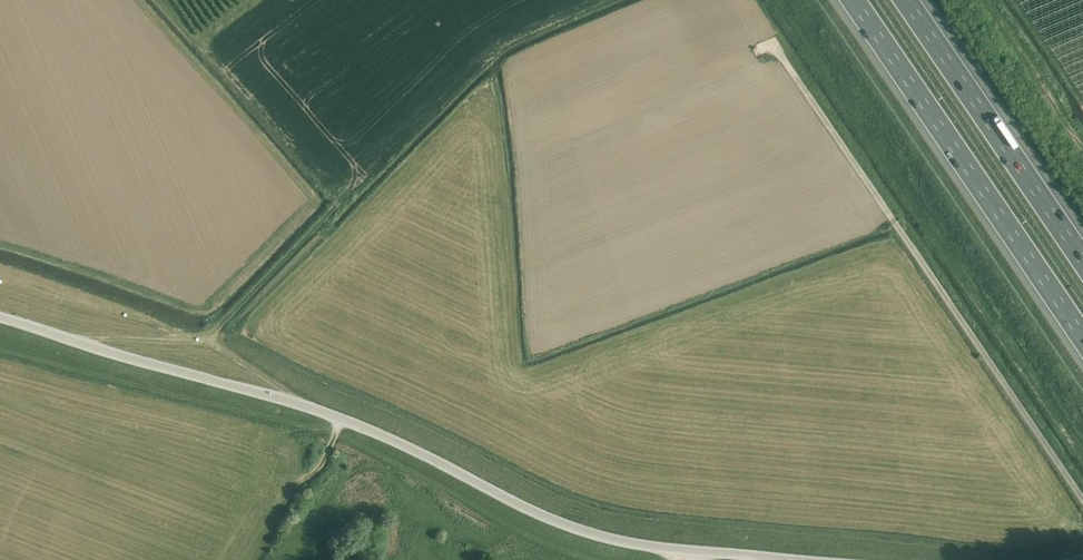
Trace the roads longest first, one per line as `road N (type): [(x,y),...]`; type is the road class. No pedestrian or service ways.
road 1 (unclassified): [(0,319),(293,403),(563,526),(640,547),(763,559)]
road 2 (unclassified): [(1082,505),(773,47)]
road 3 (motorway): [(850,0),(1082,341)]
road 4 (motorway): [(1082,264),(903,0)]
road 5 (track): [(335,437),(521,535),(593,559)]
road 6 (track): [(293,403),(208,343),(71,342)]
road 7 (track): [(208,343),(336,210)]
road 8 (track): [(344,423),(253,559)]

